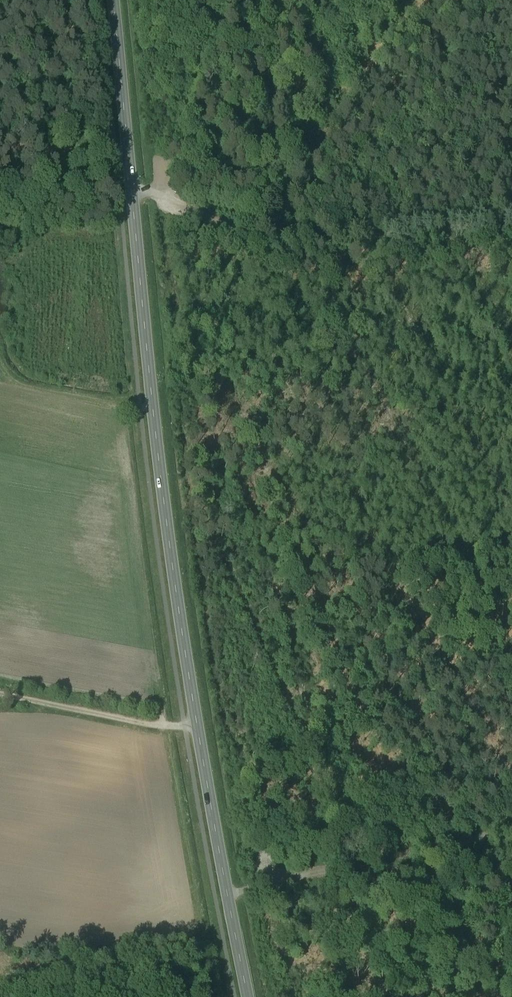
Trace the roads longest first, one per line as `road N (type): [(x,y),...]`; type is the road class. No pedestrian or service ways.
road 1 (tertiary): [(113,0),(178,609),(248,996)]
road 2 (track): [(511,218),(297,244),(132,193)]
road 3 (track): [(228,894),(511,828)]
road 4 (track): [(0,695),(154,725),(197,724)]

